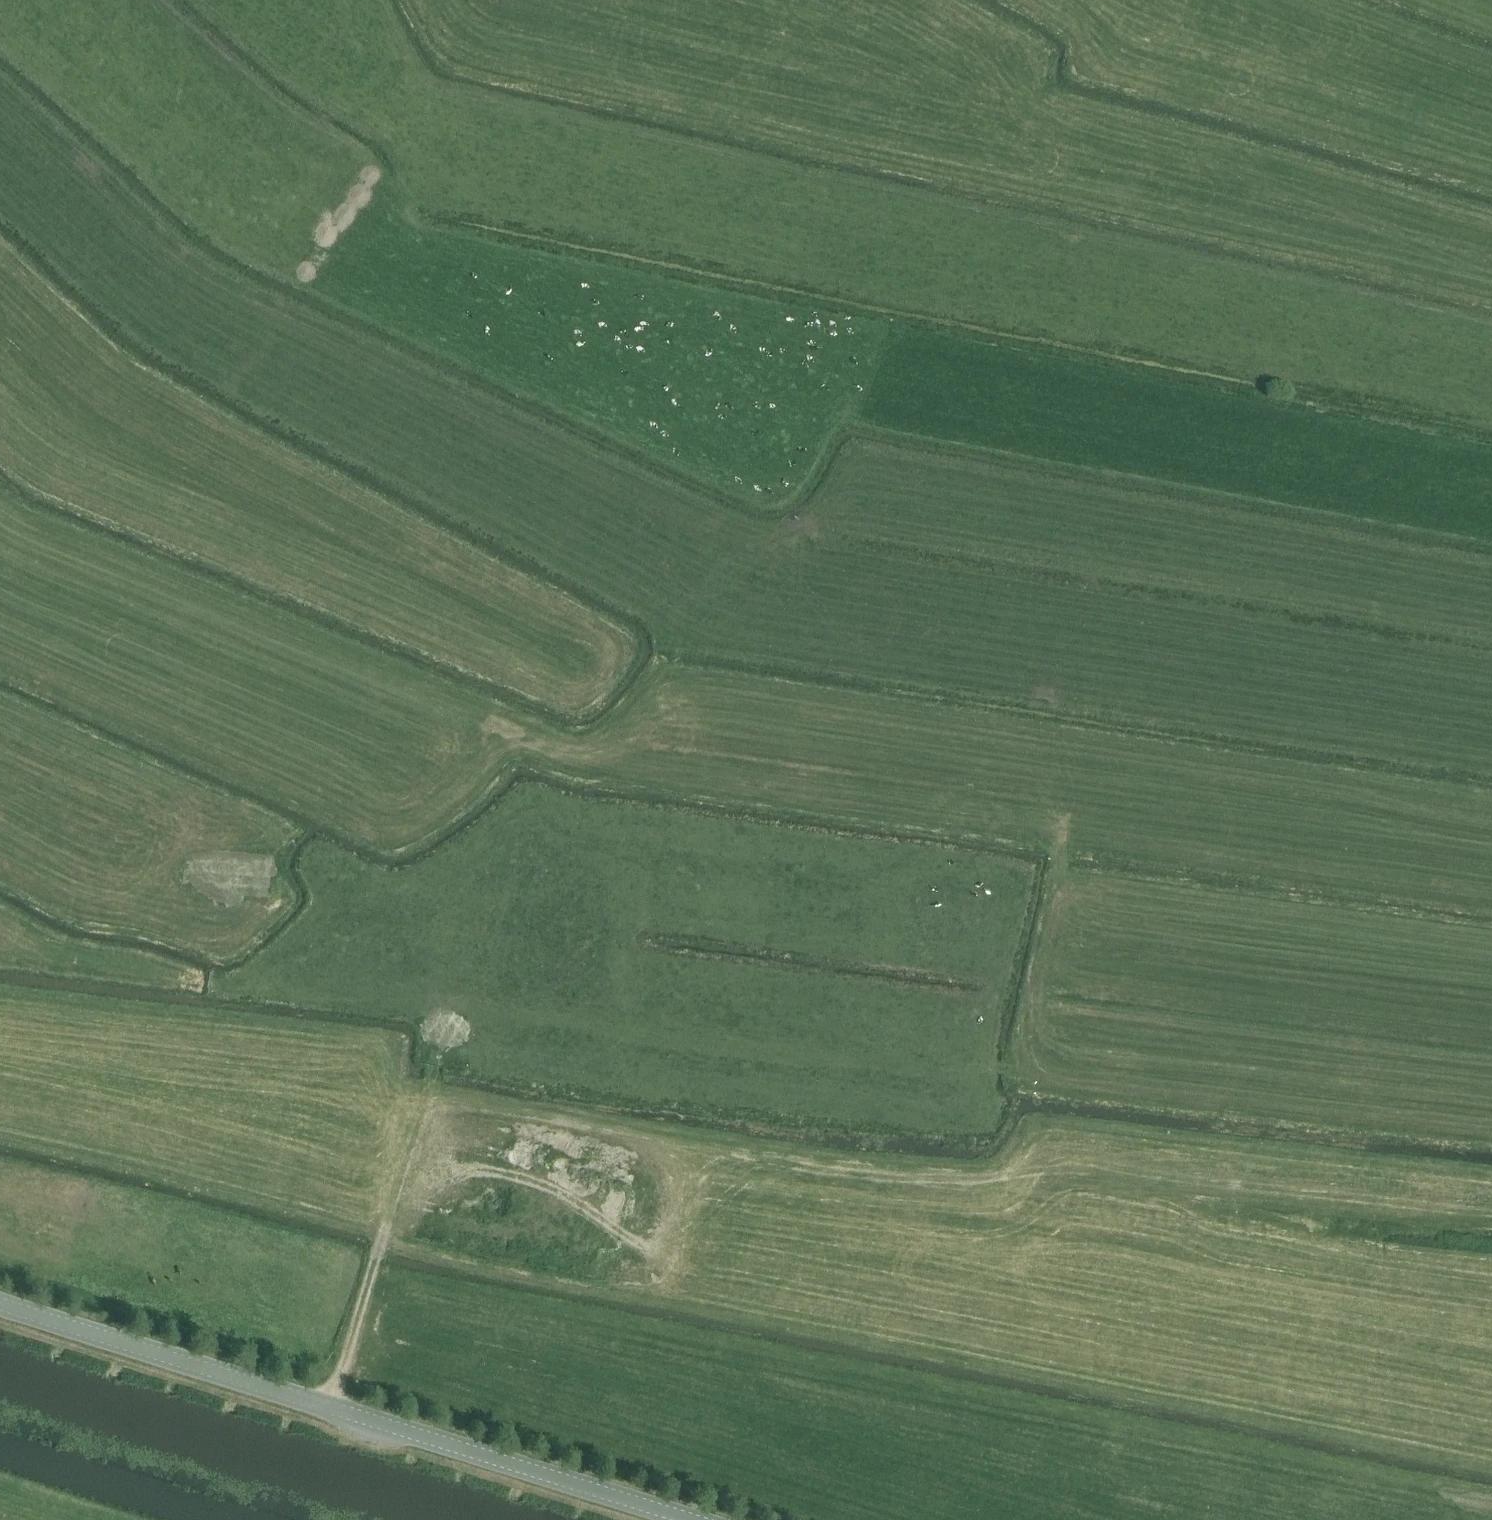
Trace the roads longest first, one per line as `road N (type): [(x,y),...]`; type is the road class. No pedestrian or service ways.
road 1 (tertiary): [(696,1519),(0,1303)]

